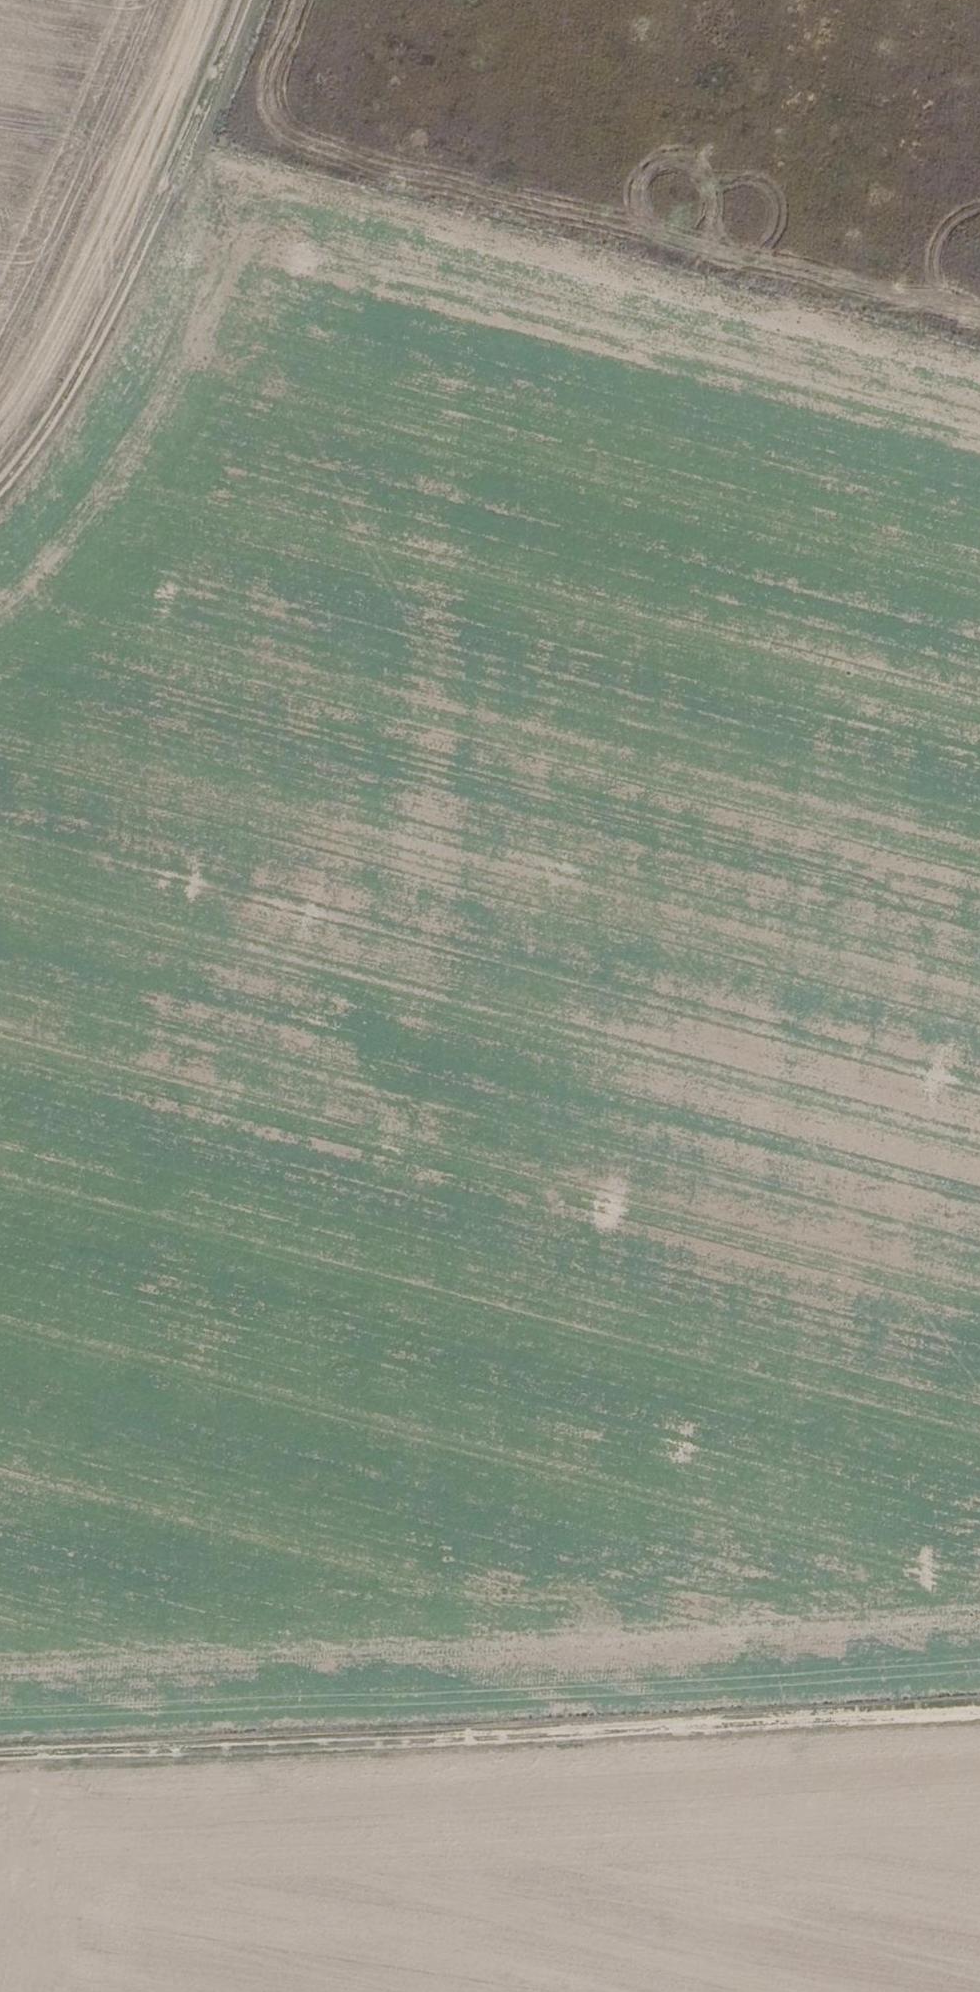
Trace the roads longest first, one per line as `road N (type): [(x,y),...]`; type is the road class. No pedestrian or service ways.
road 1 (track): [(979,1718),(0,1766)]
road 2 (track): [(230,0),(97,329),(0,479)]

